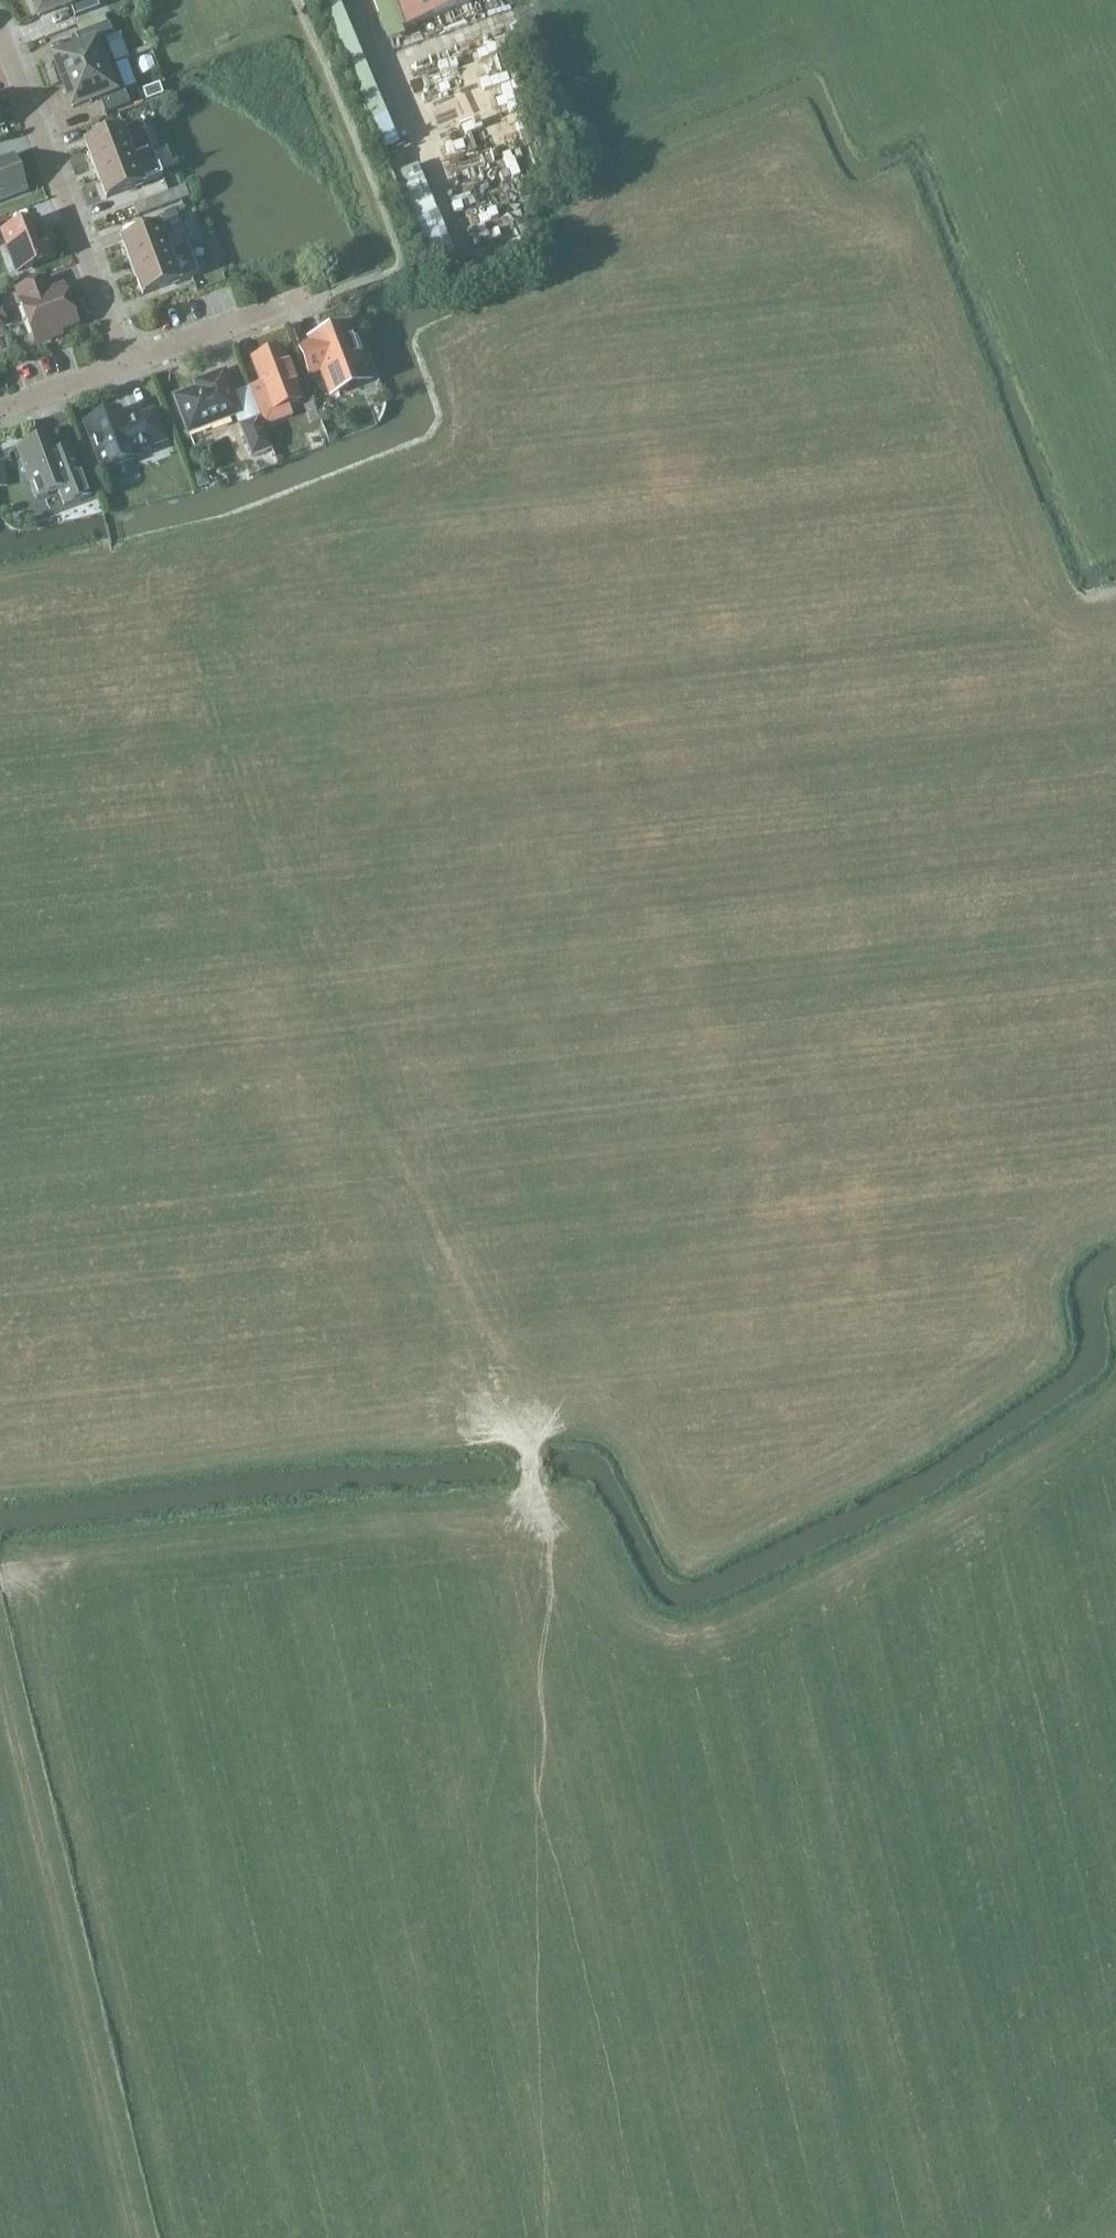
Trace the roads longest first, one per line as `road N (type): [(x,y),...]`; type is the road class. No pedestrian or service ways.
road 1 (residential): [(0,28),(124,360)]
road 2 (residential): [(124,360),(303,296)]
road 3 (residential): [(0,404),(124,360)]

